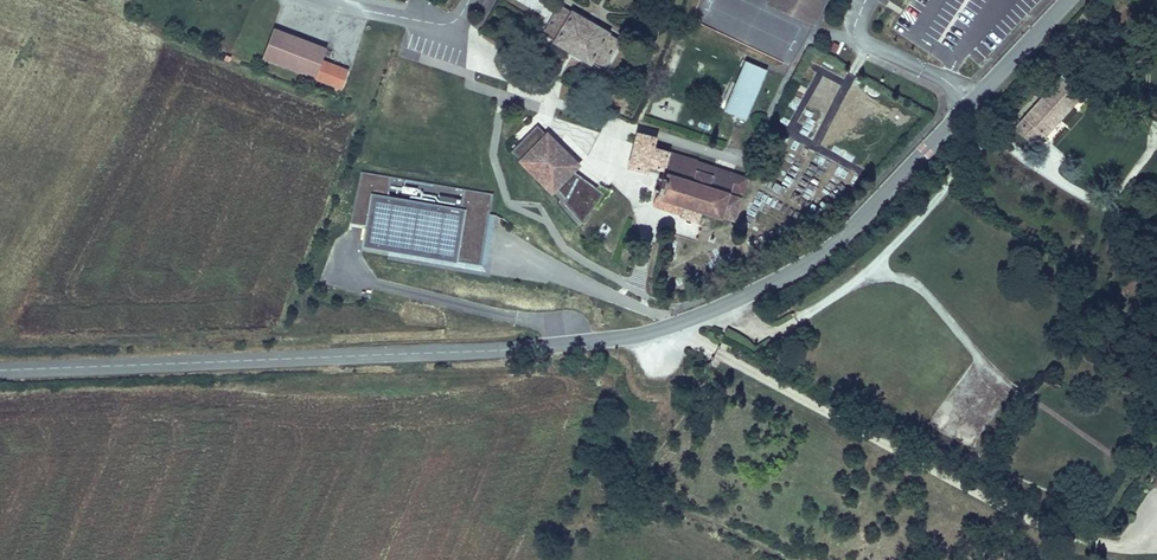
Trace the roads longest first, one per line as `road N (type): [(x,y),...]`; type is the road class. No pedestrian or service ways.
road 1 (tertiary): [(0,369),(514,349),(643,335),(719,309),(817,259),(973,102)]
road 2 (track): [(675,326),(839,427),(1088,544),(1156,554)]
road 3 (track): [(979,142),(942,195),(855,280),(787,326),(759,330),(719,309)]
road 4 (residential): [(973,102),(944,80),(864,45),(858,24),(869,0)]
road 5 (tertiary): [(973,102),(1069,0)]
road 6 (unclassified): [(320,0),(447,24)]

